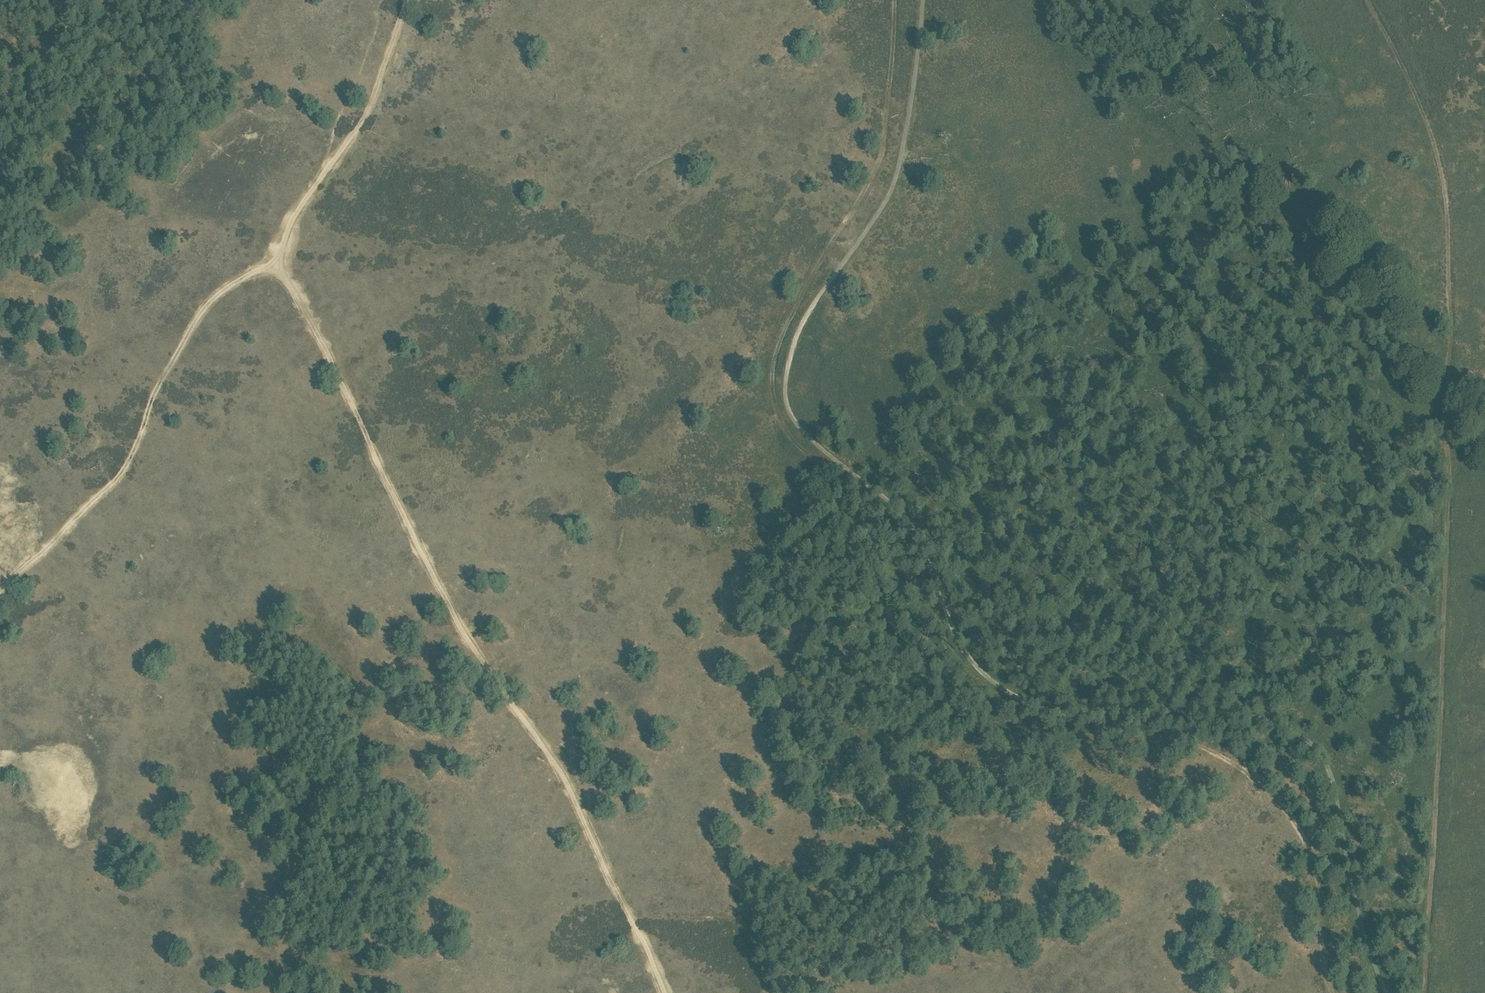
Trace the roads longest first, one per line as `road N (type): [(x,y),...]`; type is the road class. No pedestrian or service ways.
road 1 (track): [(1427,992),(1452,466),(1447,191),(1417,95),(1369,0)]
road 2 (track): [(278,257),(211,295),(146,404),(124,460),(0,590)]

